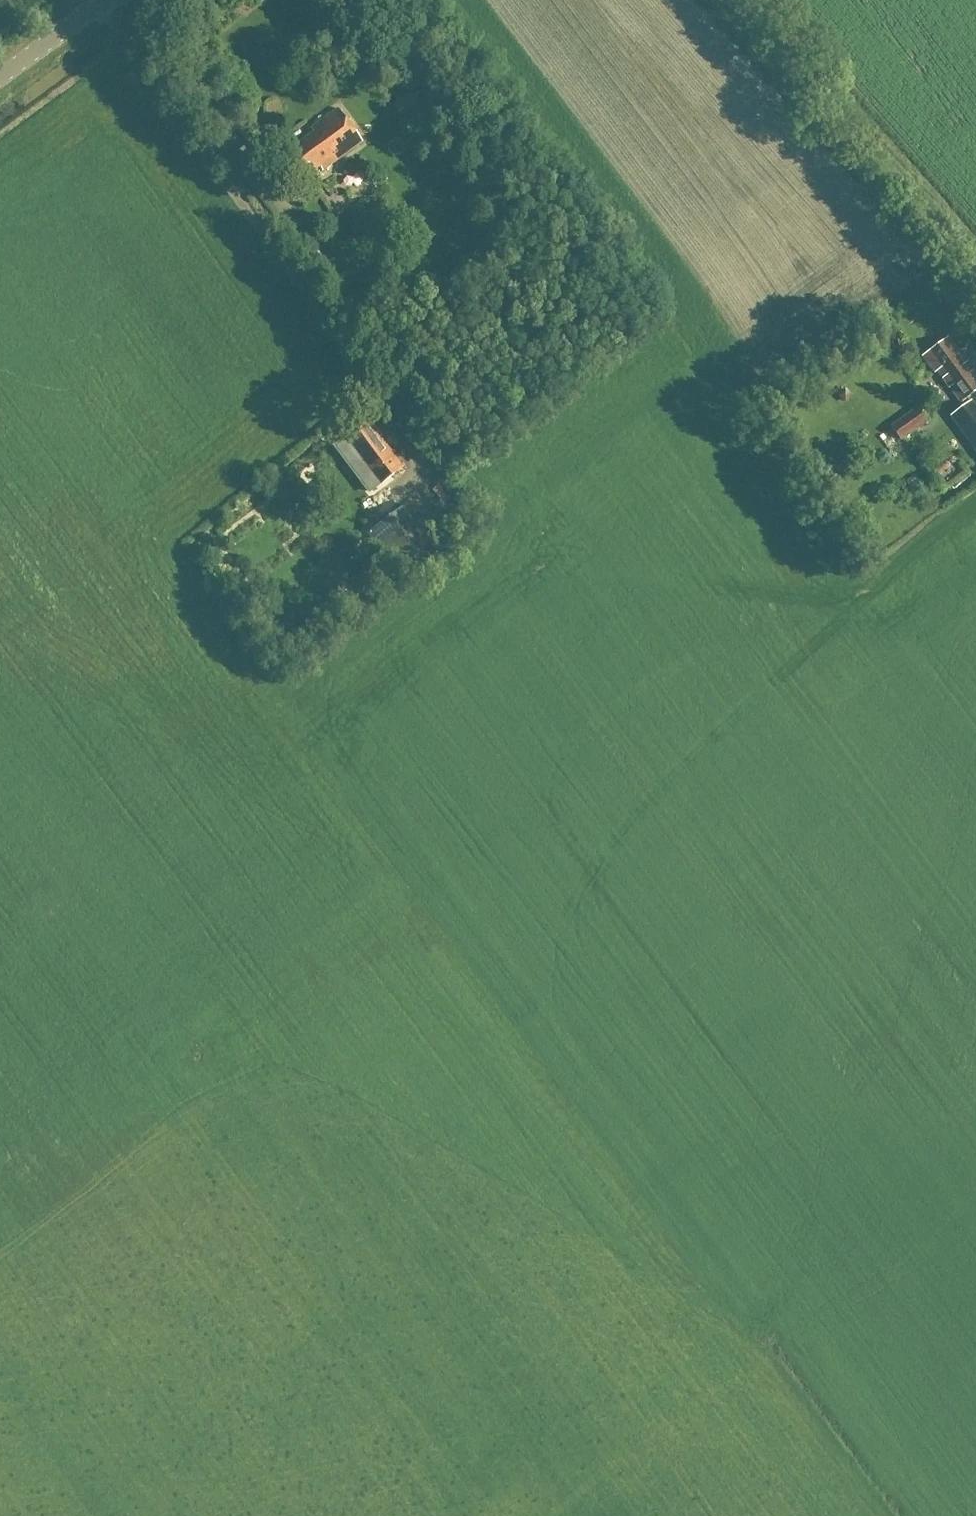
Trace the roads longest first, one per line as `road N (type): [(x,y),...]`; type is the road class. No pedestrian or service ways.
road 1 (unclassified): [(975,287),(730,0)]
road 2 (unclassified): [(0,81),(109,0)]

